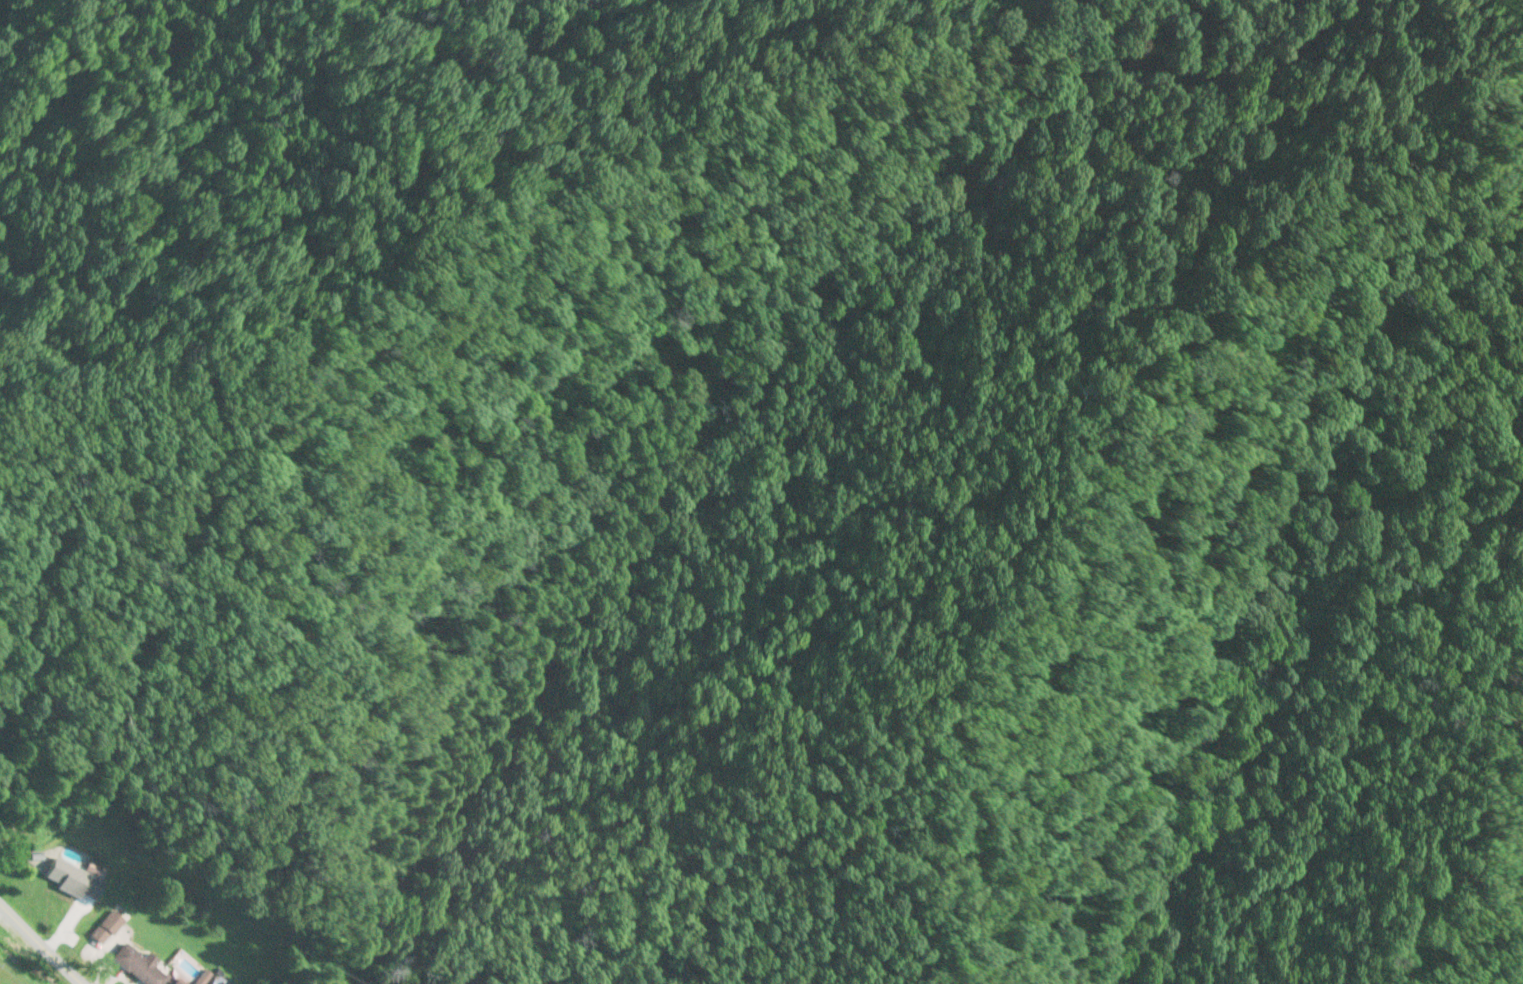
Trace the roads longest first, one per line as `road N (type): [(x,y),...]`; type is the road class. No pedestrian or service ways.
road 1 (tertiary): [(0,888),(100,983)]

